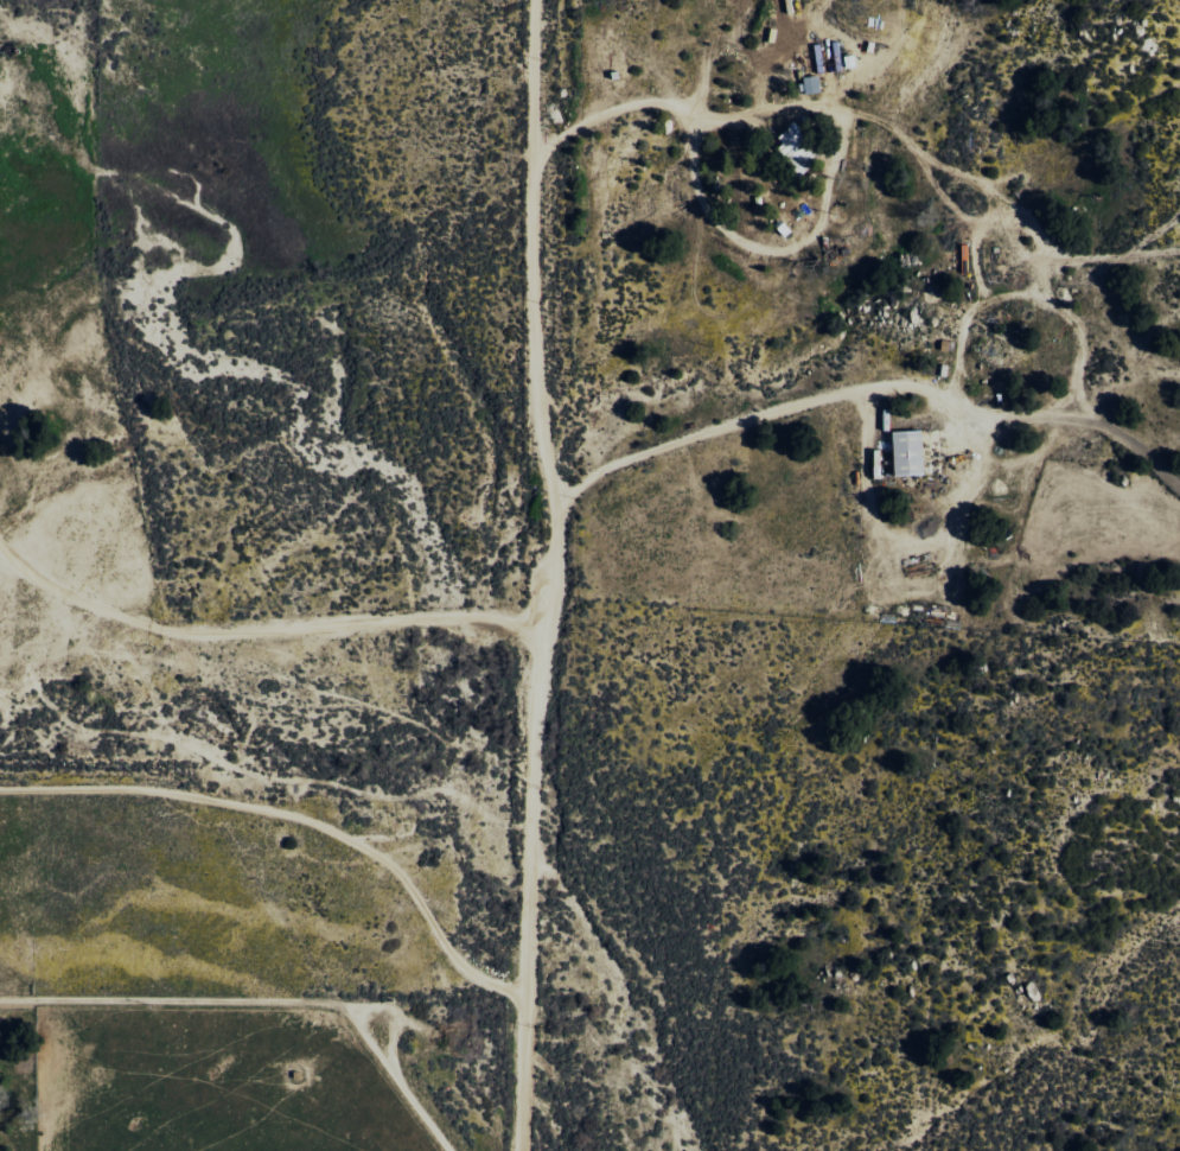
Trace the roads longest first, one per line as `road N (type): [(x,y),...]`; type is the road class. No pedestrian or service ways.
road 1 (residential): [(544,0),(534,386),(557,538),(524,769),(524,1150)]

